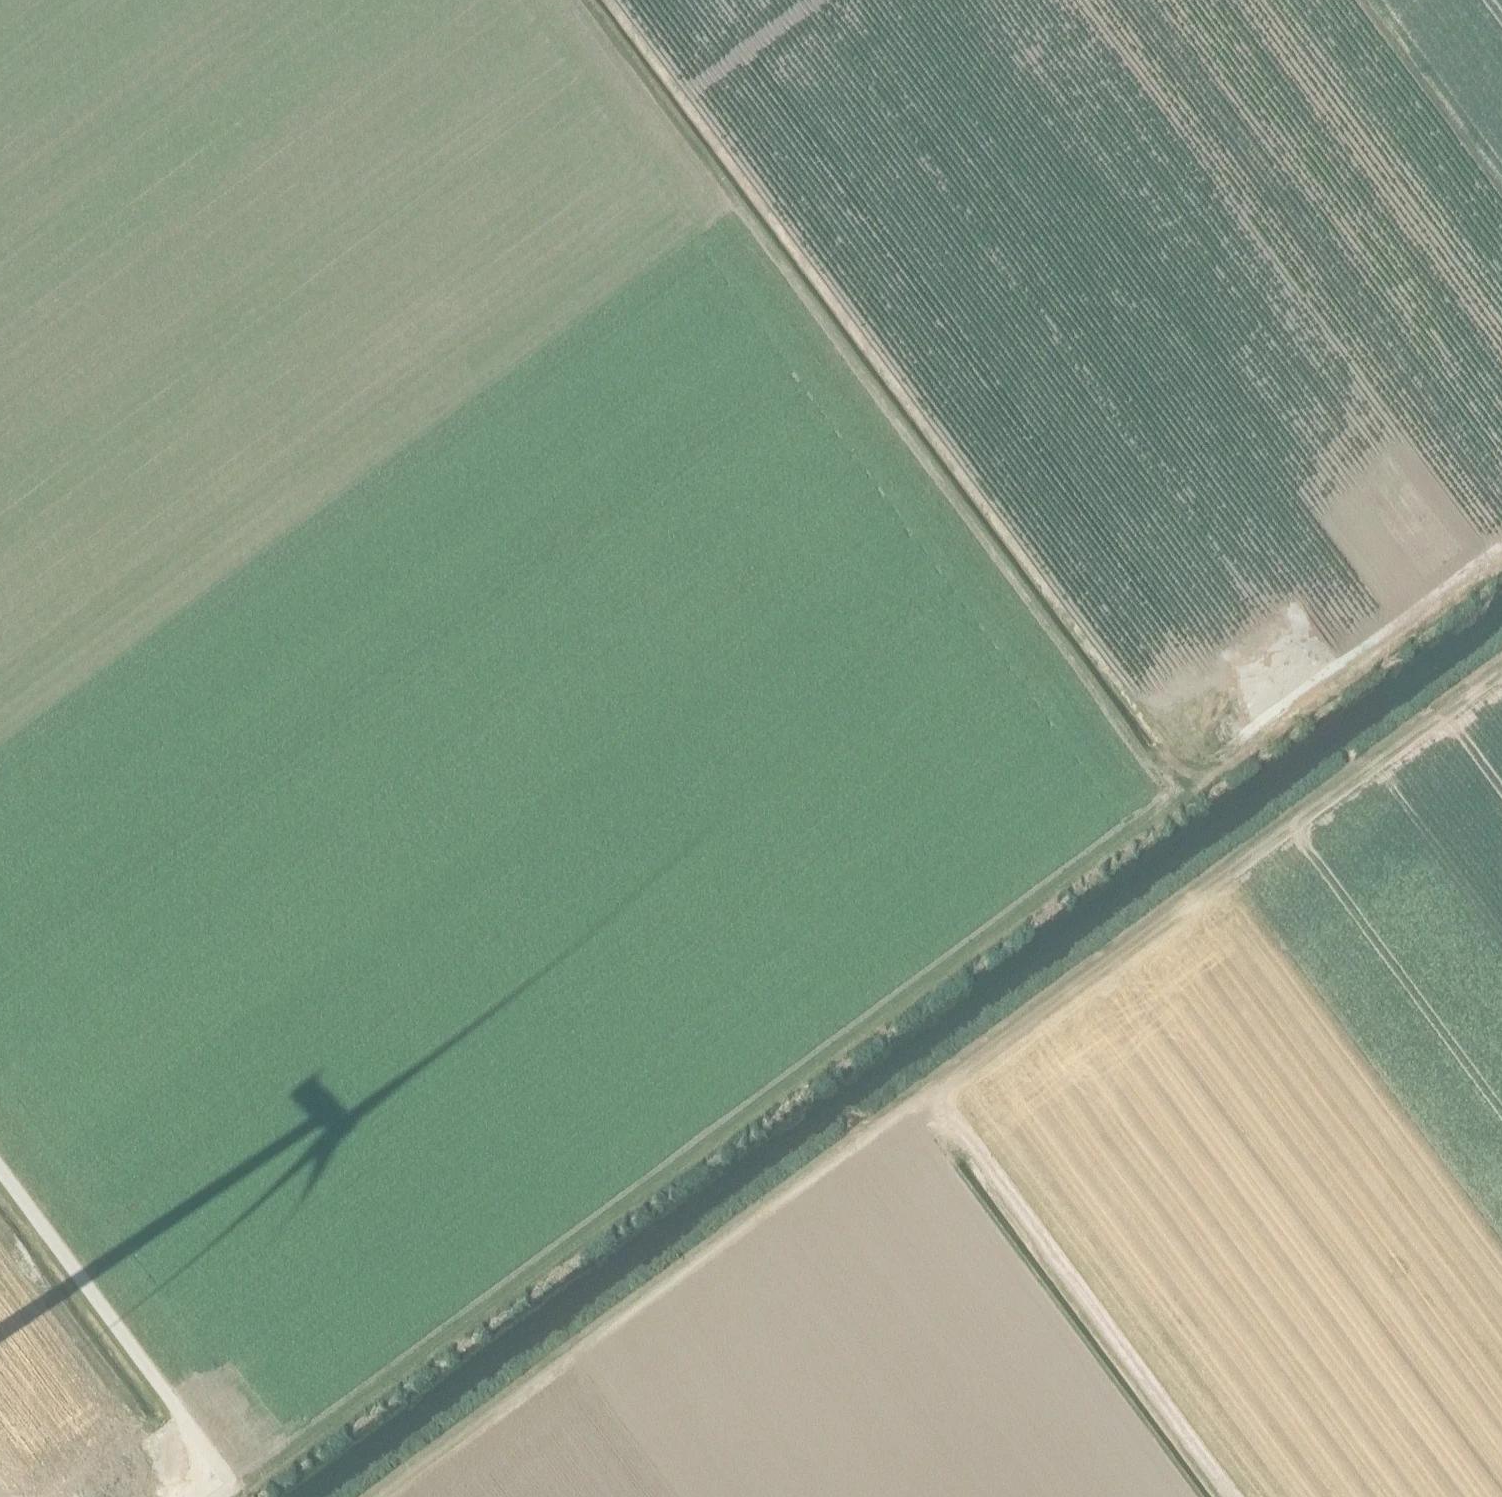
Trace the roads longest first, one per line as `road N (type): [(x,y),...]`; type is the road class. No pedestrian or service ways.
road 1 (track): [(1501,540),(1271,713)]

